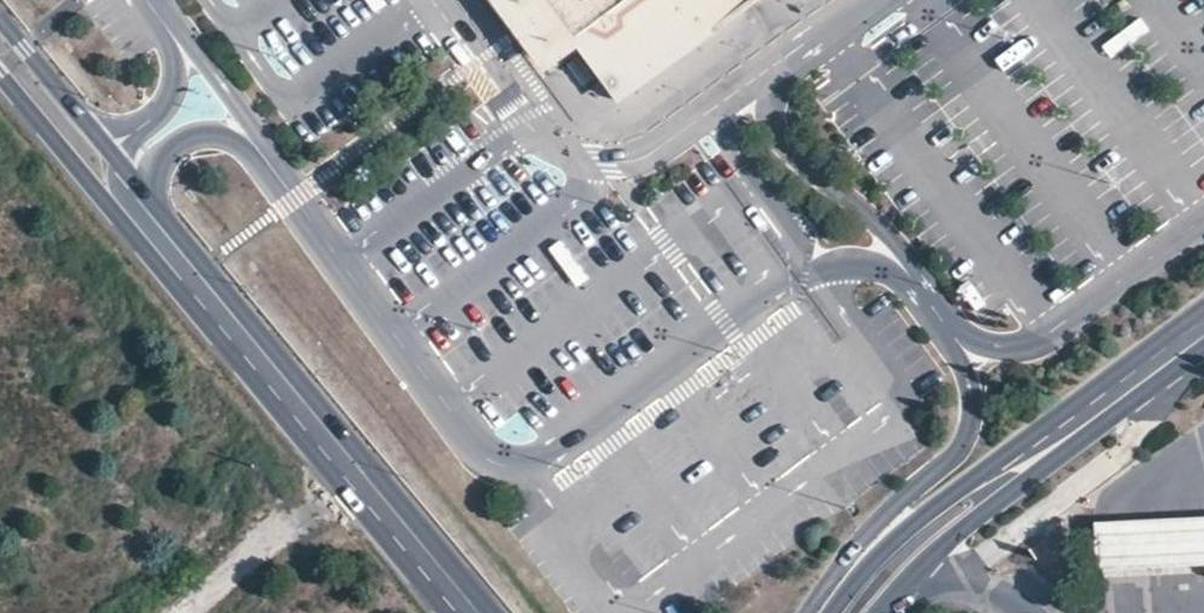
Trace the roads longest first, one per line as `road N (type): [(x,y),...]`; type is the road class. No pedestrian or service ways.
road 1 (tertiary): [(167,230),(486,612)]
road 2 (secondary): [(1050,449),(1001,457),(922,515),(828,612)]
road 3 (tertiary): [(167,230),(0,13)]
road 4 (tertiary): [(0,68),(120,213),(167,230)]
road 5 (track): [(365,466),(179,612)]
road 6 (secondary): [(882,612),(963,528),(1027,482),(1050,449)]
road 7 (secondary): [(1203,331),(1050,449)]

